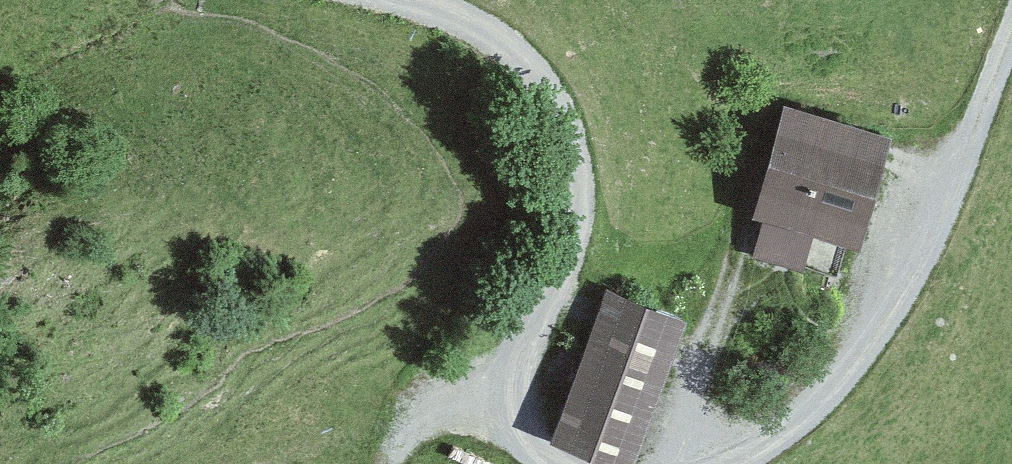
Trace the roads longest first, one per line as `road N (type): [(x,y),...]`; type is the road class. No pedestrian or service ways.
road 1 (track): [(717,463),(785,429),(878,346),(941,223),(1011,50)]
road 2 (unclassified): [(404,0),(488,29),(550,89),(580,173),(568,246),(512,379),(511,405)]
road 3 (track): [(389,463),(433,427),(477,406),(511,405),(537,456),(550,463)]

